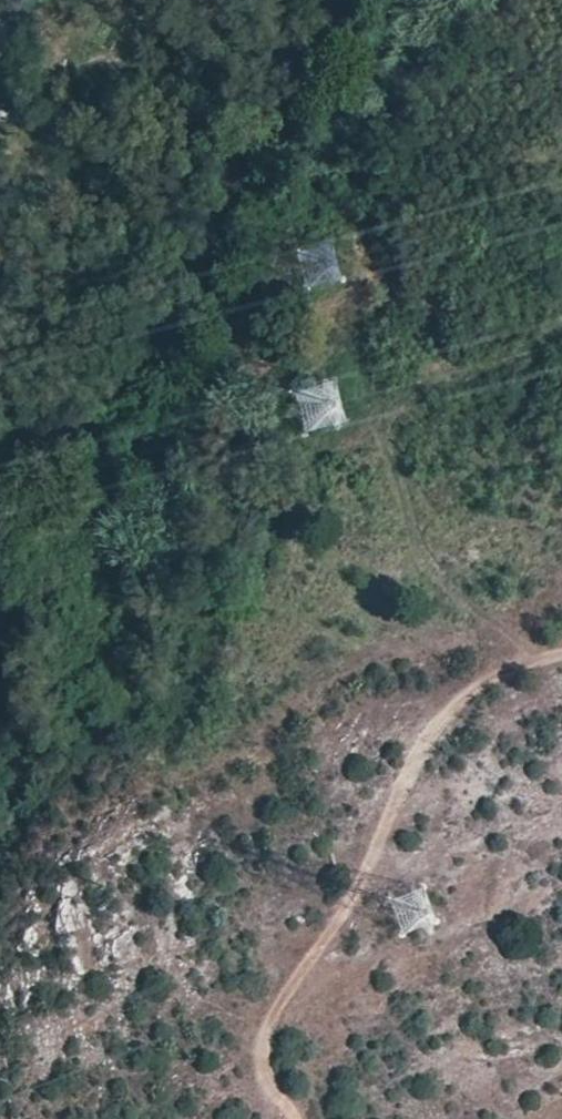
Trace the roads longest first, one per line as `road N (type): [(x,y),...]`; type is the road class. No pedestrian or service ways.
road 1 (track): [(561,656),(495,677),(420,755),(267,1024),(268,1066),(295,1118)]

